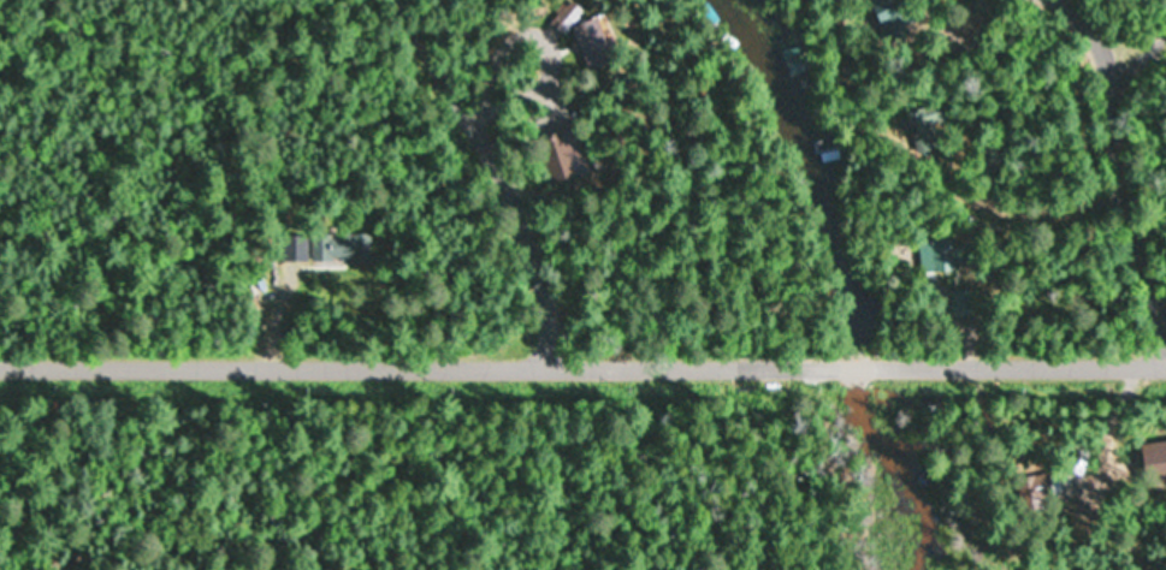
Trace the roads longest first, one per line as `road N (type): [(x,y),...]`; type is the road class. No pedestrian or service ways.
road 1 (residential): [(0,370),(1165,365)]
road 2 (residential): [(549,366),(515,243),(392,0)]
road 3 (residential): [(1161,366),(1077,117),(1070,60),(1036,0)]

